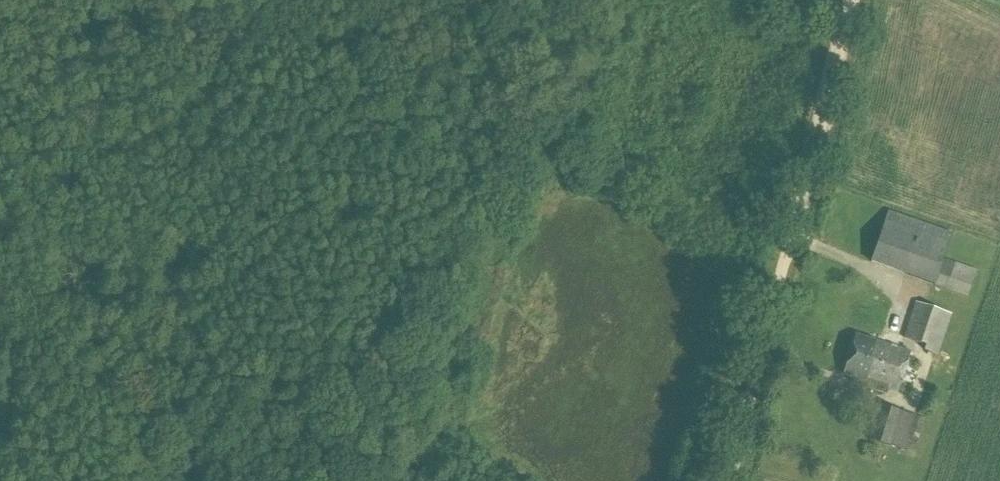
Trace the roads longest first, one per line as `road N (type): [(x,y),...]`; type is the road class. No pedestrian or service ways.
road 1 (unclassified): [(803,179),(728,480)]
road 2 (track): [(851,0),(803,179)]

